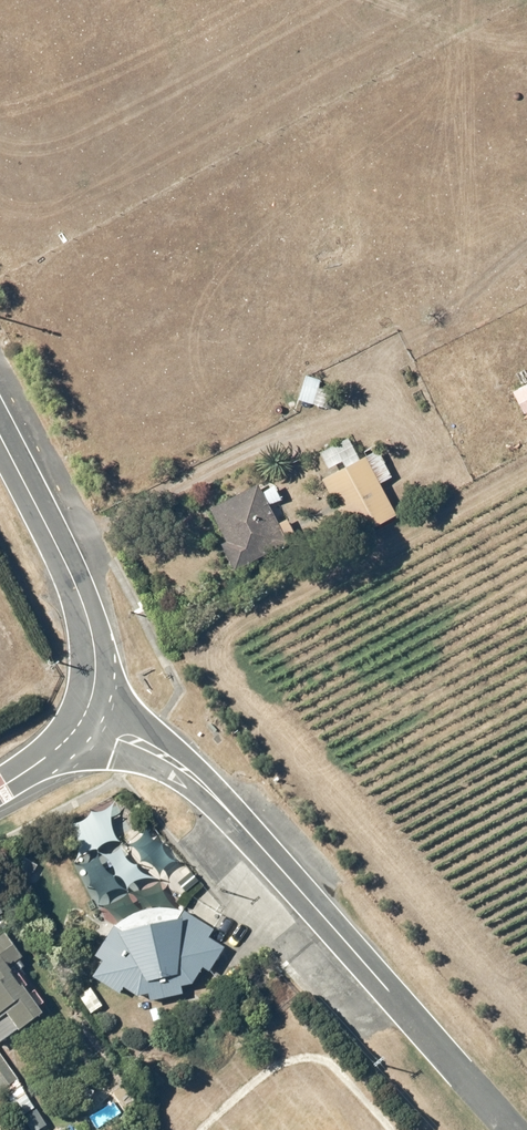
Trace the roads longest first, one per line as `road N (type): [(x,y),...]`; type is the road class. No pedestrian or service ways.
road 1 (unclassified): [(513,1129),(201,779),(147,743),(84,721)]
road 2 (track): [(526,468),(175,655)]
road 3 (unclassified): [(84,721),(99,666),(95,634),(66,557),(0,429)]

